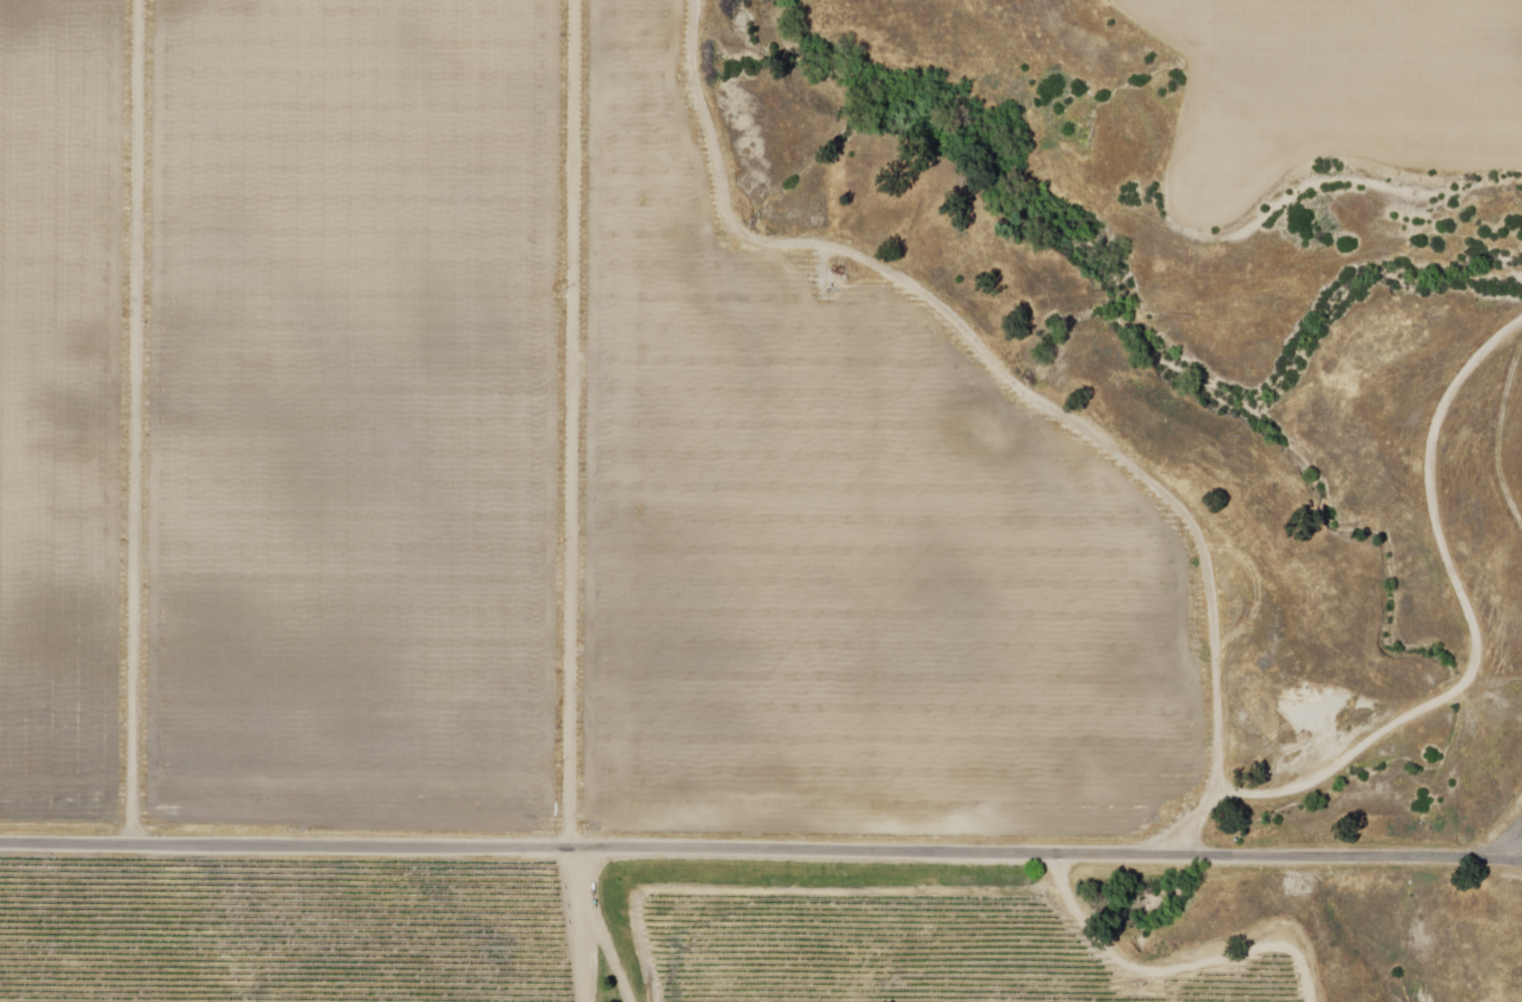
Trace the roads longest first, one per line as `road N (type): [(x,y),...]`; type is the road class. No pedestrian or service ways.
road 1 (track): [(1521,526),(1496,467),(1501,405),(1521,344)]

